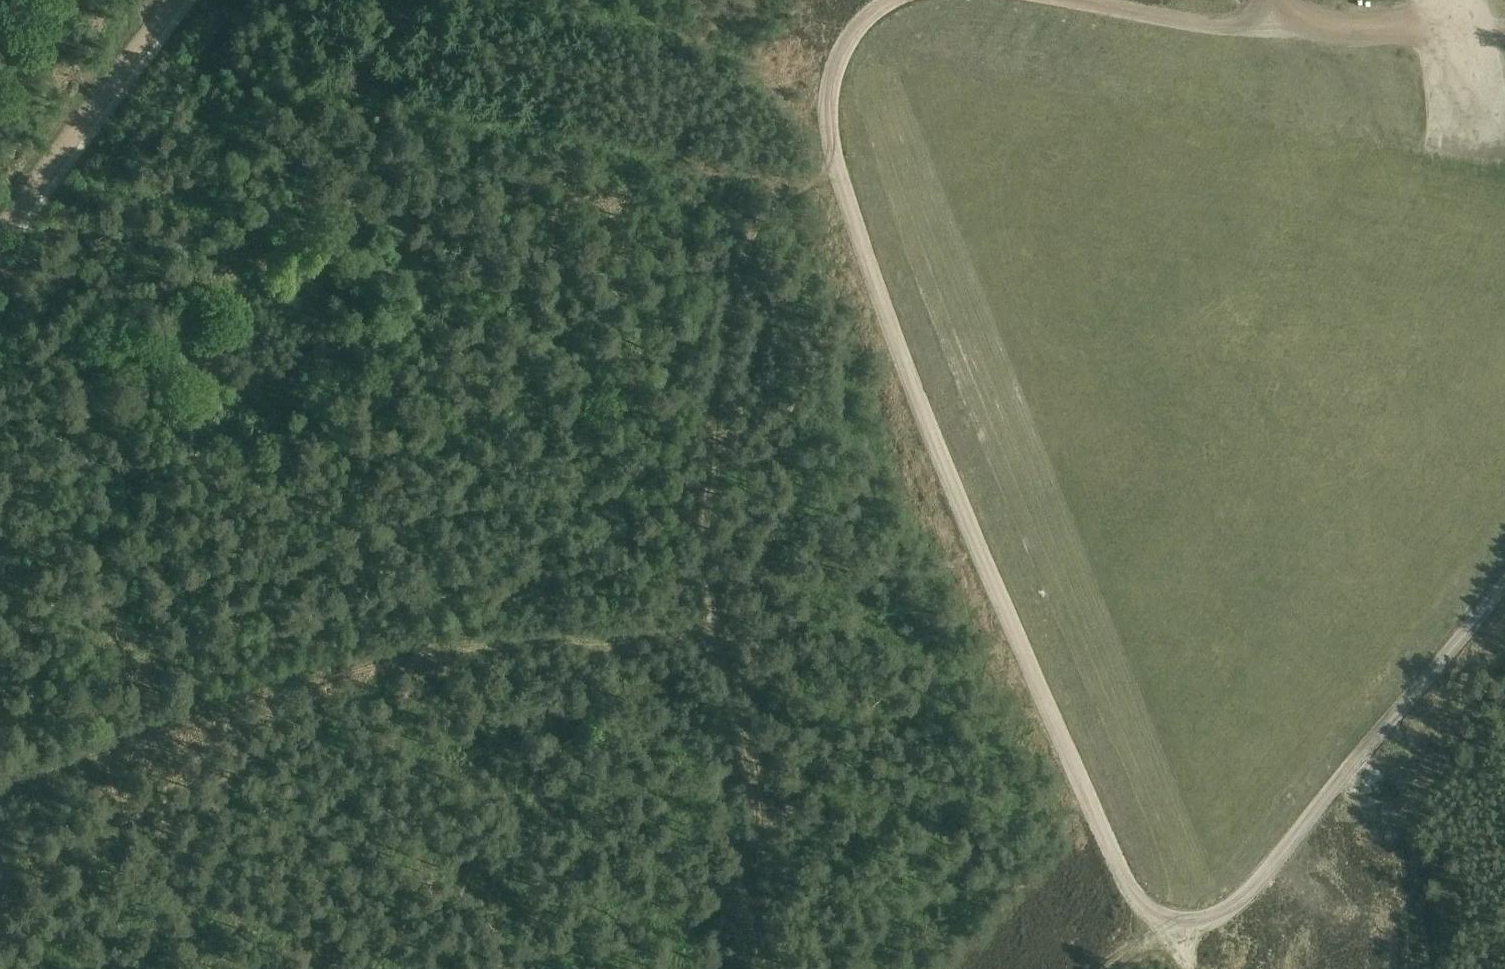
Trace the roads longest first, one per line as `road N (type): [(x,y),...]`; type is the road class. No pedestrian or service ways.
road 1 (track): [(1170,918),(1134,893),(1107,838),(935,436),(840,170),(830,102),(839,54),(861,22),(892,0)]
road 2 (track): [(761,968),(752,890),(757,798),(710,593),(704,534),(710,466),(746,244),(778,198),(840,170)]
road 3 (track): [(1504,583),(1244,893),(1222,911),(1181,920)]
road 4 (track): [(1071,0),(1231,25),(1504,29)]
road 5 (track): [(0,235),(175,0)]

